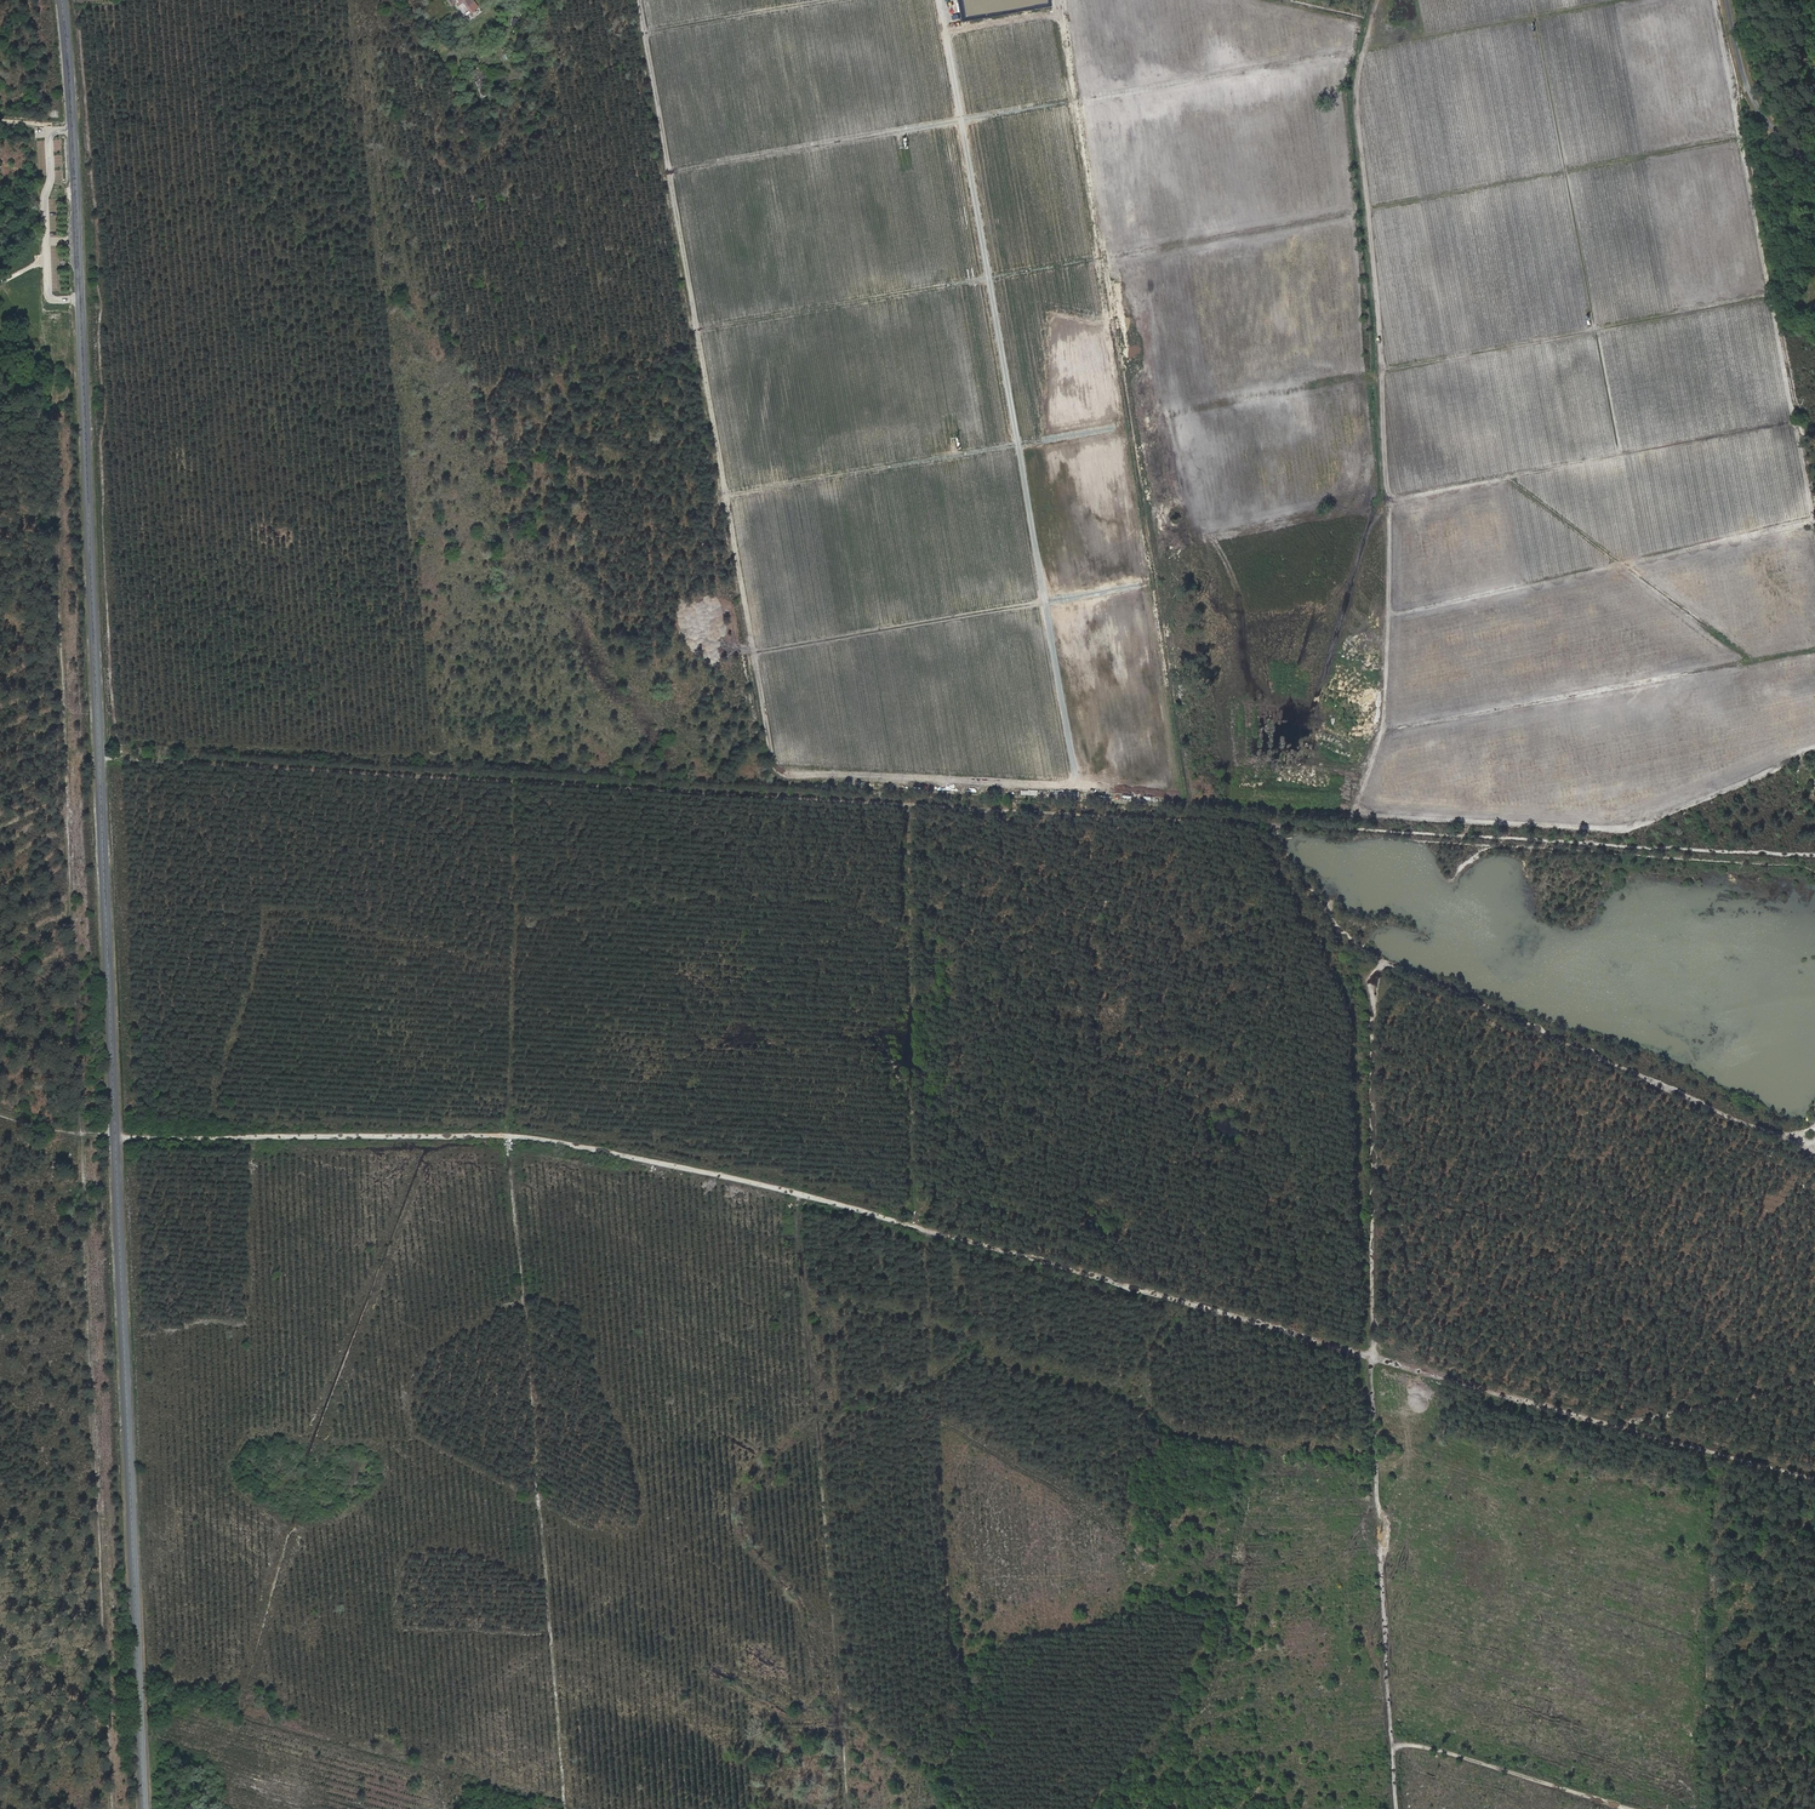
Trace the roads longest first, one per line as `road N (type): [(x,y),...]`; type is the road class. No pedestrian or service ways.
road 1 (track): [(638,0),(774,762),(788,771),(1185,795),(1064,15),(945,32),(938,0)]
road 2 (tertiary): [(61,0),(143,1808)]
road 3 (track): [(1814,1383),(1616,1426),(801,1196),(559,1144),(115,1137)]
road 4 (track): [(1716,0),(1791,427),(1405,497),(1396,502),(1391,527),(1464,790),(1478,813),(1634,819),(1814,748)]
road 5 (track): [(111,1808),(52,345)]
road 6 (track): [(565,1808),(502,1138)]
road 7 (track): [(801,1196),(796,1230),(848,1808)]
road 8 (track): [(1073,788),(1032,562),(1046,326),(1057,312),(1107,314)]
road 9 (track): [(1531,0),(1618,458)]
road 10 (track): [(1371,1357),(1397,1808)]
road 11 (track): [(559,1808),(138,1692)]
road 12 (track): [(945,32),(1019,442)]
road 13 (track): [(668,172),(1076,98)]
road 14 (track): [(696,330),(1098,259)]
road 15 (track): [(1371,1357),(1372,979),(1381,961)]
road 16 (track): [(725,497),(1038,440)]
road 17 (track): [(752,652),(1041,603)]
road 18 (track): [(1633,1808),(1390,1739)]
road 19 (track): [(1814,1478),(1616,1426)]
road 20 (unclassified): [(1814,168),(1756,108),(1728,0)]
road 21 (track): [(643,33),(818,0)]
road 22 (unknown): [(75,191),(50,191),(54,297),(80,296)]
road 23 (track): [(1791,427),(1814,561)]

